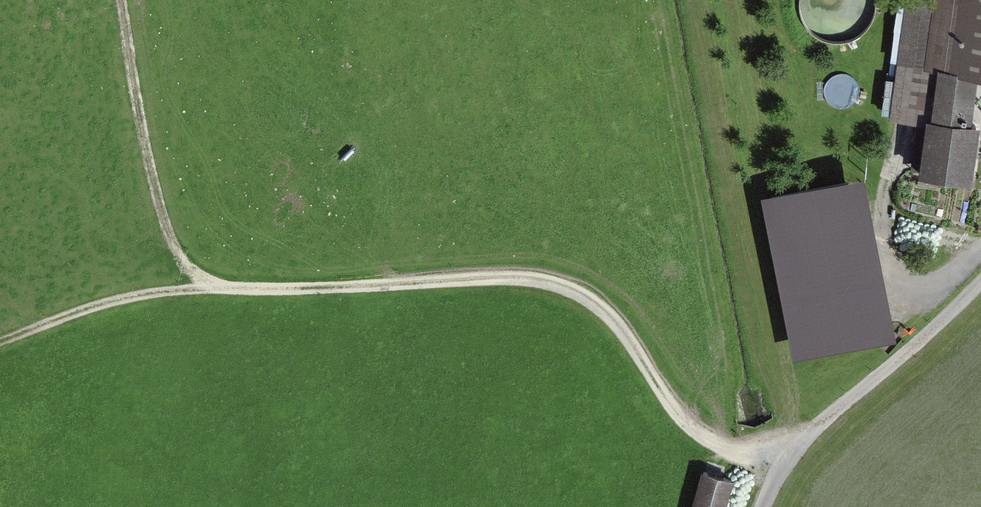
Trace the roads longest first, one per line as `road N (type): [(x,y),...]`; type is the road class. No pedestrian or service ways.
road 1 (track): [(777,468),(711,442),(677,416),(623,332),(596,302),(561,286),(518,279),(209,284),(188,268),(157,202),(120,0)]
road 2 (unclassified): [(980,282),(777,468),(763,506)]
road 3 (track): [(209,284),(141,292),(0,346)]

